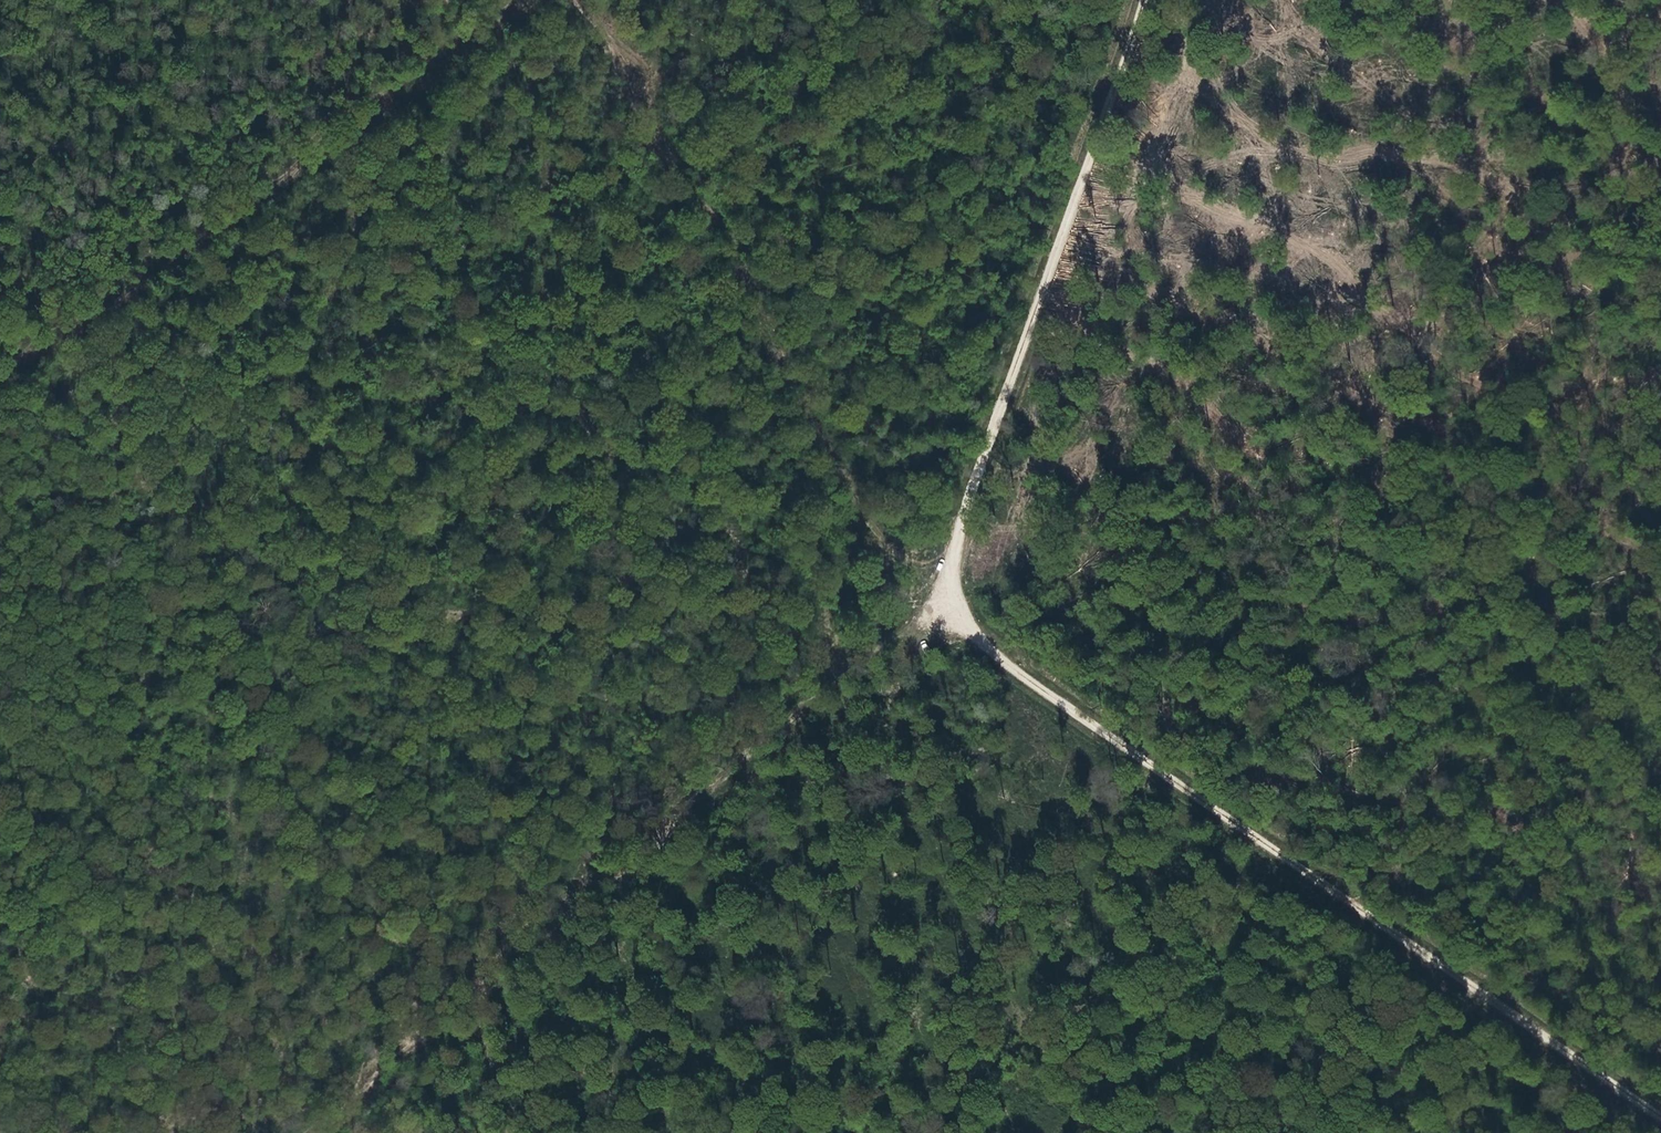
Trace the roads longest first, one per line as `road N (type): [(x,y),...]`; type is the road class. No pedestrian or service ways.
road 1 (track): [(1660,1117),(945,615),(974,478),(1141,0)]
road 2 (track): [(0,389),(517,0)]

